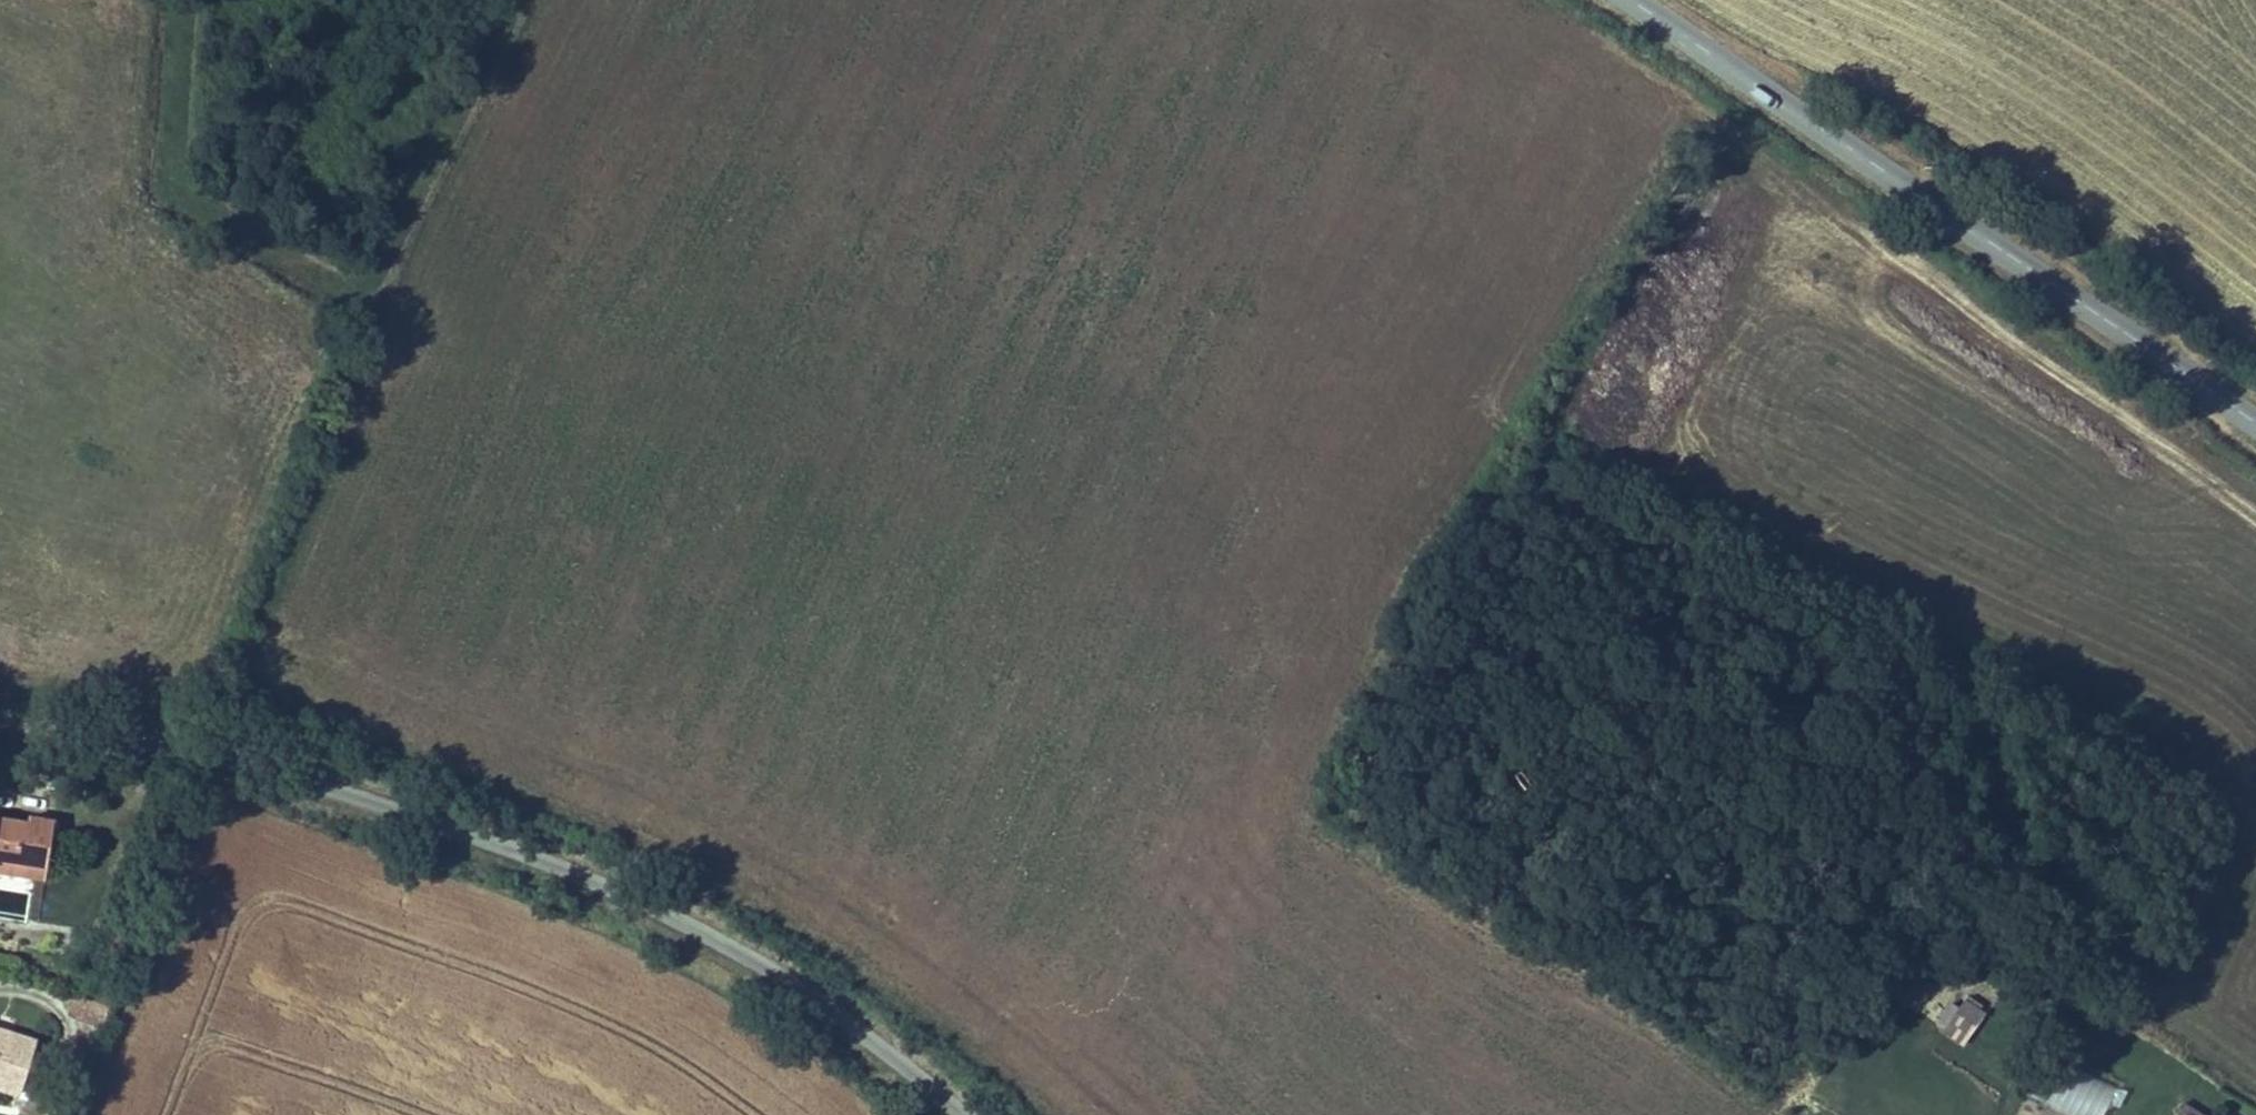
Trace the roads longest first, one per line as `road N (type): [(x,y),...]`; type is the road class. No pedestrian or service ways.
road 1 (unclassified): [(0,721),(163,746),(507,846),(626,896),(794,983),(965,1114)]
road 2 (tertiary): [(2255,426),(1628,0)]

